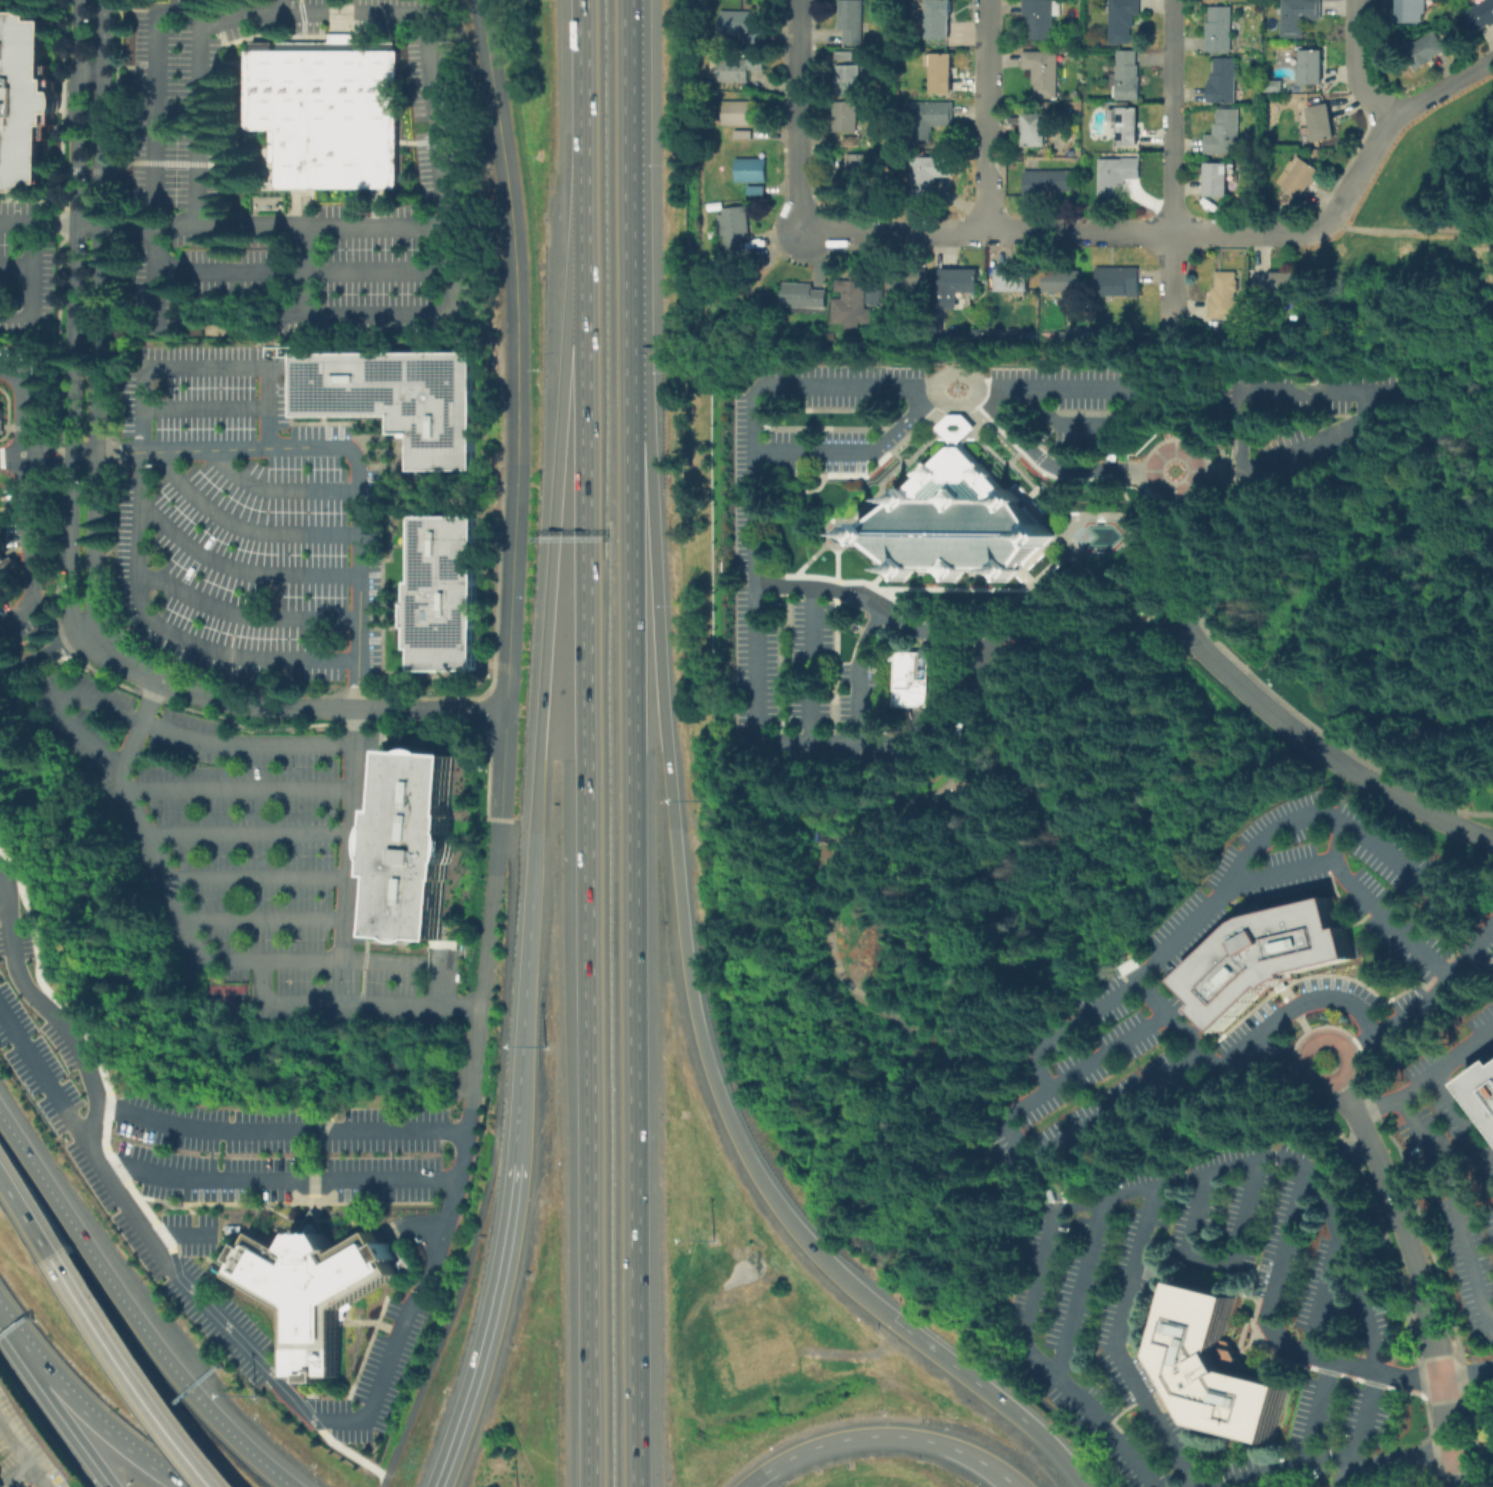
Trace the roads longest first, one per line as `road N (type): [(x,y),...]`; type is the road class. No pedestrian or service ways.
road 1 (motorway): [(586,263),(594,1486)]
road 2 (motorway): [(638,1486),(633,321)]
road 3 (motorway): [(892,1319),(834,1271),(752,1169),(714,1085),(692,1007),(633,321)]
road 4 (motorway): [(586,263),(568,347),(533,904)]
road 5 (tertiary): [(79,0),(68,603),(83,624)]
road 6 (tertiary): [(83,624),(92,604),(102,56)]
road 7 (residential): [(514,481),(515,265),(478,0)]
road 8 (motorway): [(290,1486),(152,1343),(0,1116)]
road 9 (residential): [(83,624),(120,659),(229,702),(506,710)]
road 10 (residential): [(1459,1474),(1413,1248),(1337,1079)]
road 11 (residential): [(1185,627),(1306,739),(1410,804),(1492,842)]
road 12 (residential): [(1175,232),(802,227)]
road 13 (motorway): [(633,321),(626,0)]
road 14 (motorway): [(517,1179),(493,1323),(441,1486)]
road 15 (motorway): [(750,1486),(804,1453),(883,1437),(959,1452),(1015,1486)]
road 16 (motorway): [(217,1486),(52,1255)]
road 17 (motorway): [(533,904),(517,1179)]
road 18 (motorway): [(582,0),(586,263)]
road 19 (motorway): [(1085,1486),(1018,1415),(892,1319)]
road 20 (residential): [(1173,0),(1175,232)]
road 21 (residential): [(985,0),(985,231)]
road 22 (residential): [(506,710),(514,481)]
road 23 (residential): [(795,0),(795,210),(802,227)]
road 24 (motorway): [(27,1352),(106,1428),(186,1486)]
road 25 (residential): [(1185,627),(1018,632),(988,642)]
road 26 (motorway): [(27,1352),(39,1391),(110,1486)]
road 27 (residential): [(1326,220),(1300,232),(1175,232)]
road 28 (residential): [(1344,1072),(1348,1055),(1338,1040),(1316,1038),(1305,1049),(1311,1077),(1325,1082),(1344,1072)]
road 29 (residential): [(1173,492),(1175,590),(1185,627)]
road 30 (residential): [(1357,0),(1359,84),(1390,119)]
road 31 (residential): [(988,642),(975,661),(958,762)]

